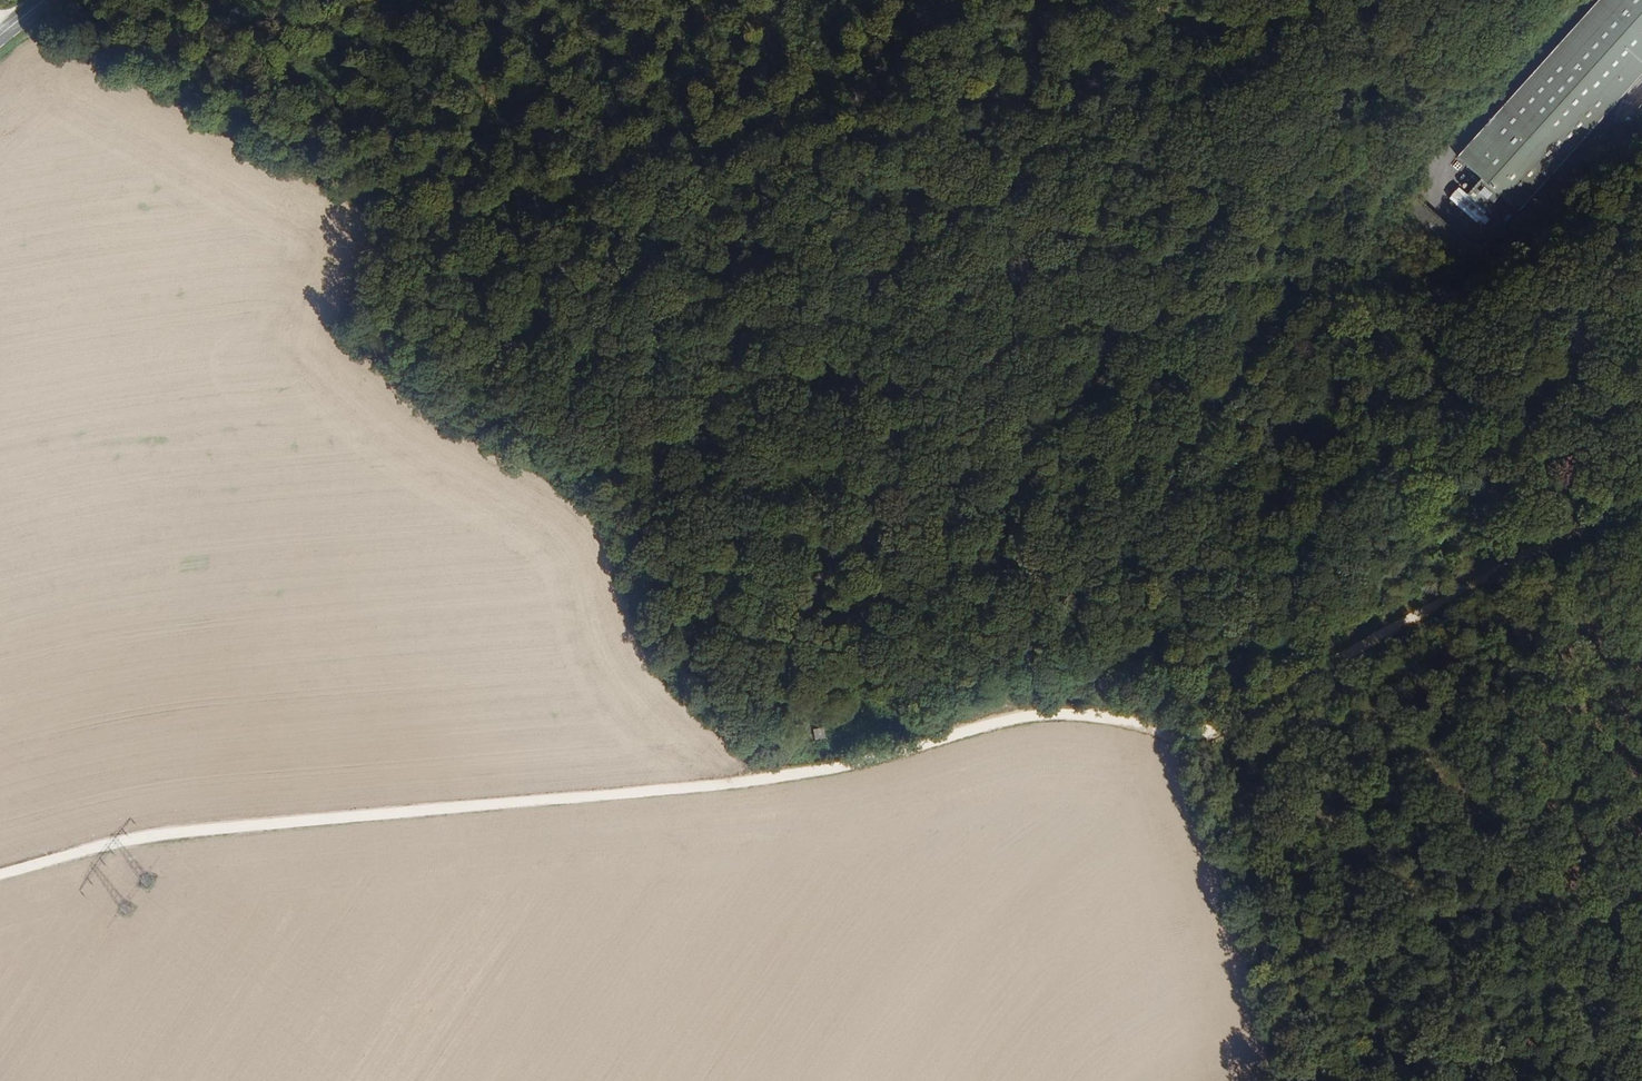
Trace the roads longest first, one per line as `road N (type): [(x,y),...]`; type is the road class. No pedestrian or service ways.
road 1 (track): [(1200,734),(1038,715),(817,771),(197,830),(0,874)]
road 2 (track): [(1200,734),(1313,676),(1425,602),(1641,494)]

